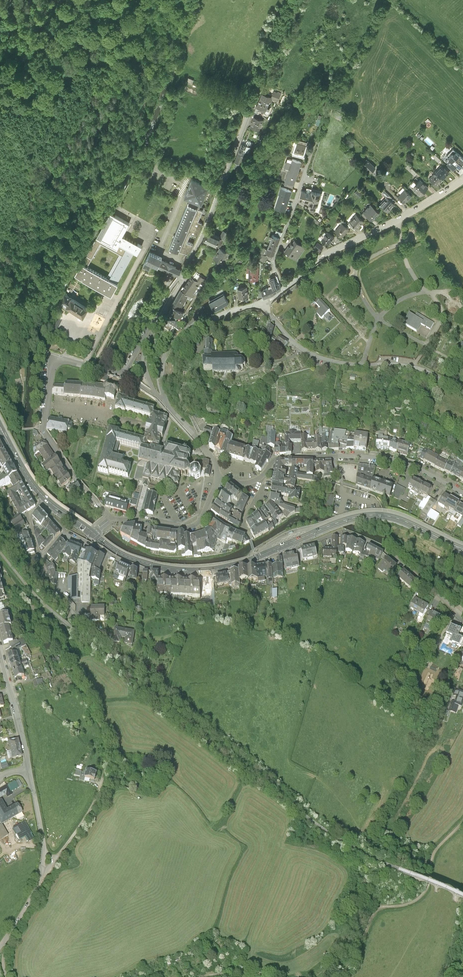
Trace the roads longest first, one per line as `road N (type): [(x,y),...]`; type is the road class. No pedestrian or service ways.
road 1 (residential): [(157,396),(146,377),(150,340),(206,226),(296,0)]
road 2 (residential): [(462,396),(426,374),(318,358),(283,331),(264,303)]
road 3 (track): [(462,819),(433,852),(426,890),(408,904),(374,912),(339,976)]
road 4 (residential): [(285,289),(327,254),(462,179)]
road 5 (residential): [(462,493),(373,457),(278,458),(266,471)]
road 6 (residential): [(296,540),(341,531),(378,543),(462,615)]
road 7 (secondary): [(296,540),(341,520),(383,515),(462,549)]
road 8 (residential): [(157,396),(123,374),(63,359),(53,365),(43,423)]
road 9 (residential): [(165,404),(161,375),(171,350),(214,318),(264,303)]
road 10 (residential): [(285,289),(274,257),(317,139)]
road 11 (secondary): [(163,566),(221,568),(296,540)]
road 12 (residential): [(29,771),(0,649)]

